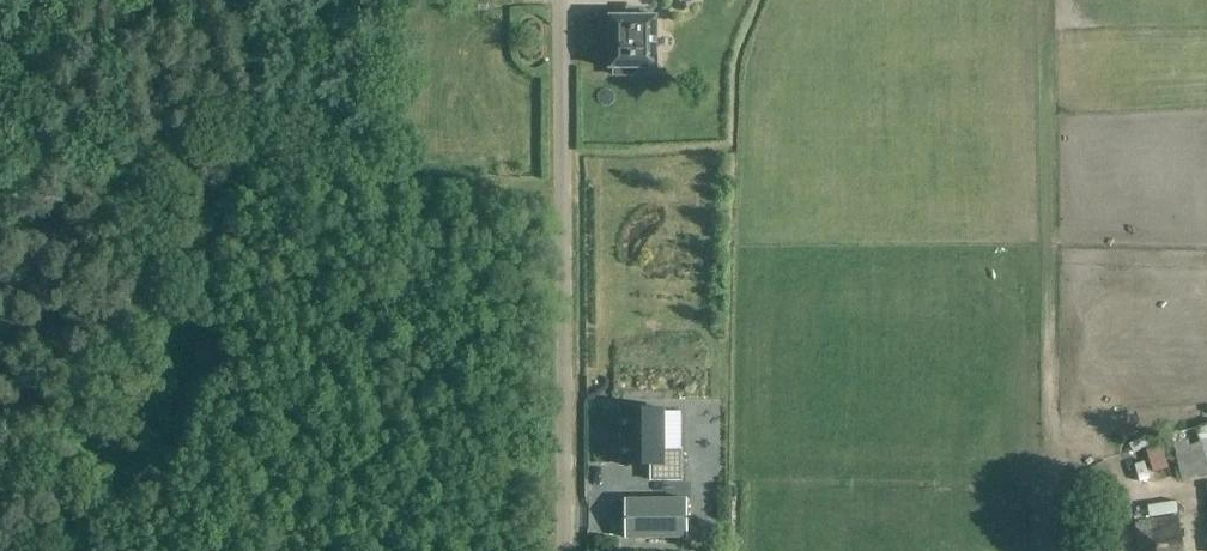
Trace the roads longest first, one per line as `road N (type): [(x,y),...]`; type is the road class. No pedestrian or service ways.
road 1 (unclassified): [(563,550),(561,0)]
road 2 (track): [(96,550),(95,524),(179,430),(203,357),(230,207),(255,177)]
road 3 (track): [(563,190),(255,177)]

